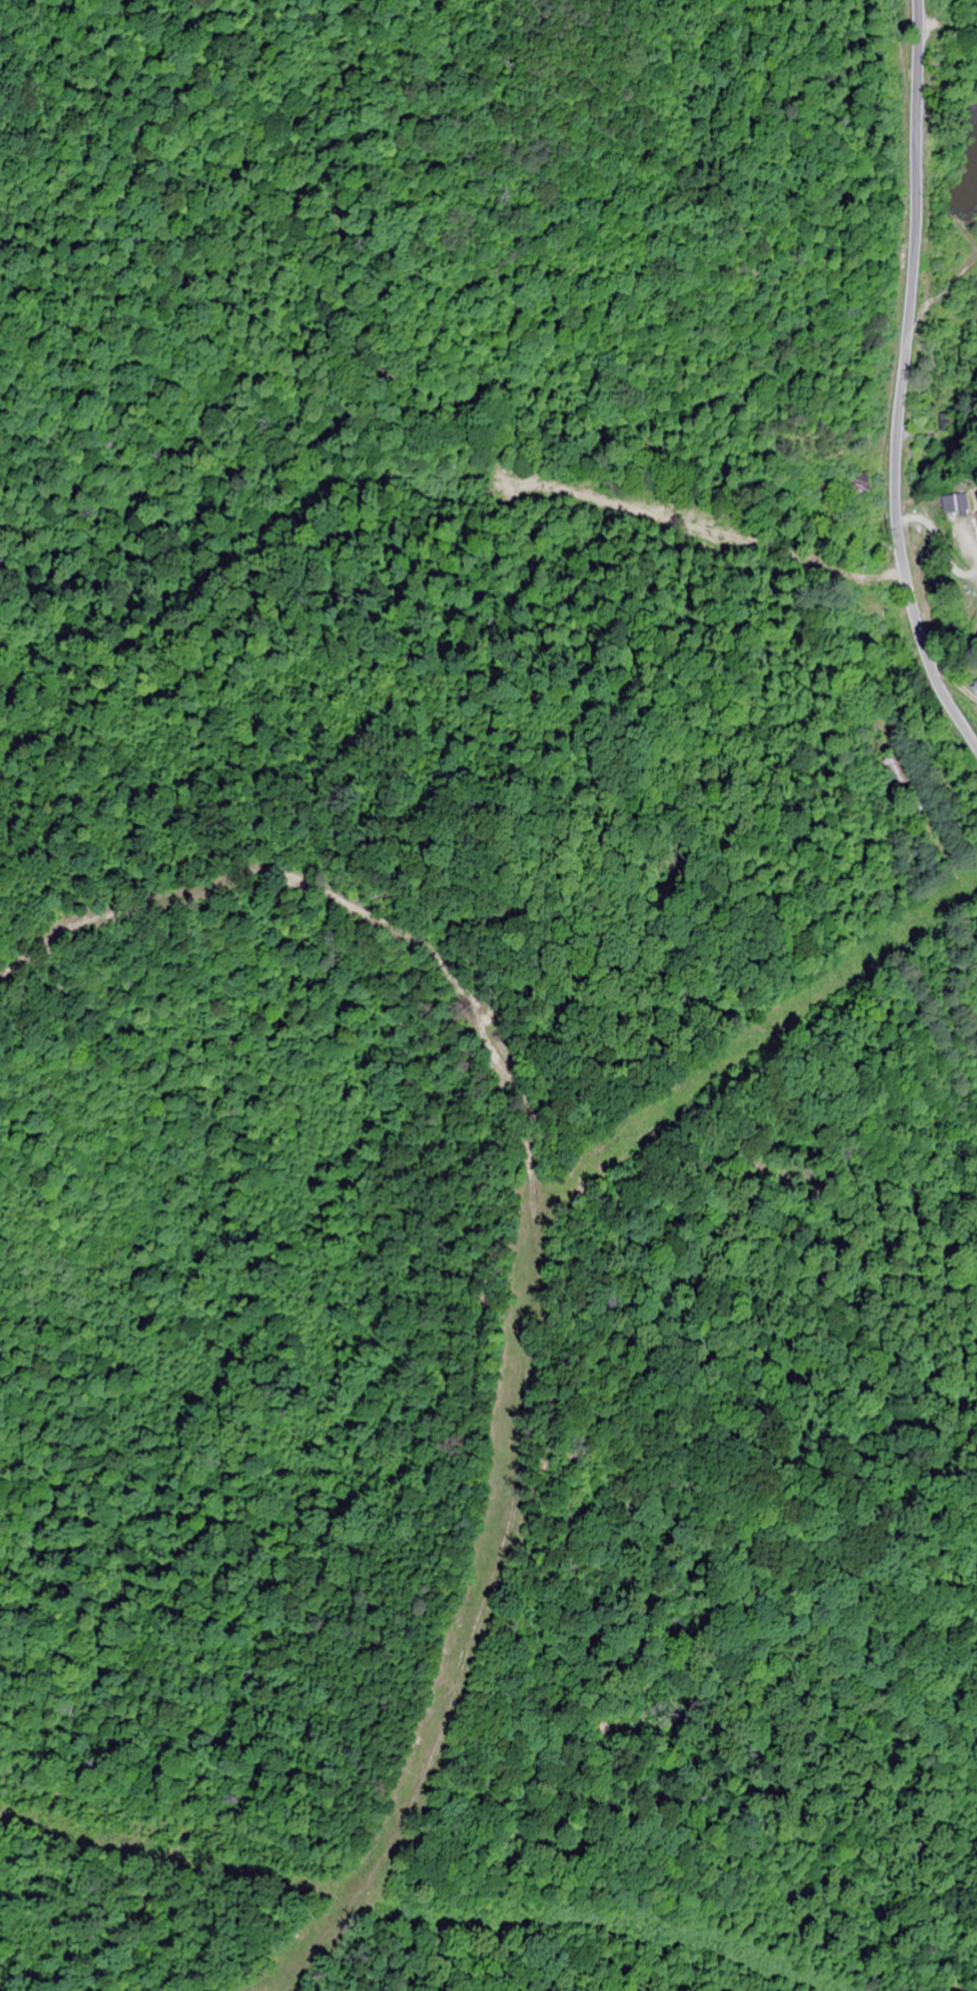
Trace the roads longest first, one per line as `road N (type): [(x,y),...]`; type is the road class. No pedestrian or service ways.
road 1 (secondary): [(976,737),(912,599),(900,532),(897,476),(917,225),(918,0)]

